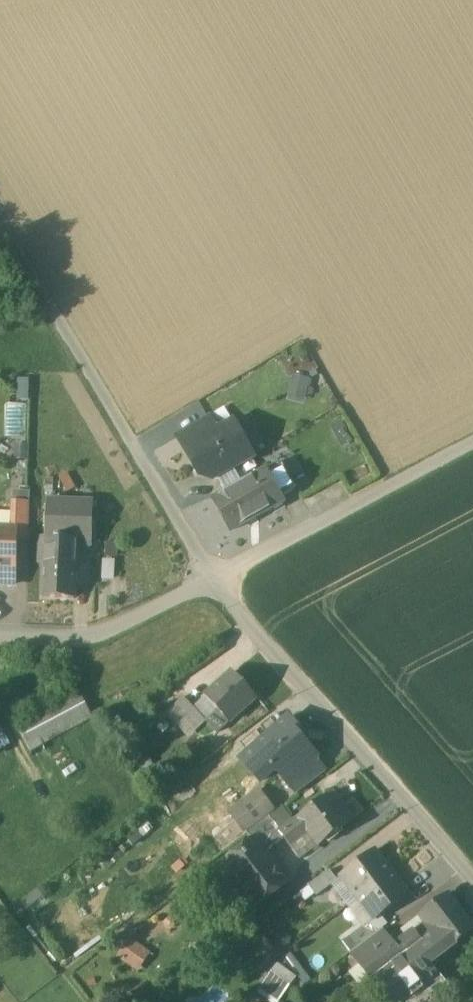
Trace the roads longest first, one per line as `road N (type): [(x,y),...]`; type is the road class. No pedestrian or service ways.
road 1 (residential): [(215,583),(0,220)]
road 2 (residential): [(472,874),(215,583)]
road 3 (track): [(215,583),(472,453)]
road 4 (residential): [(0,638),(99,637),(215,583)]

